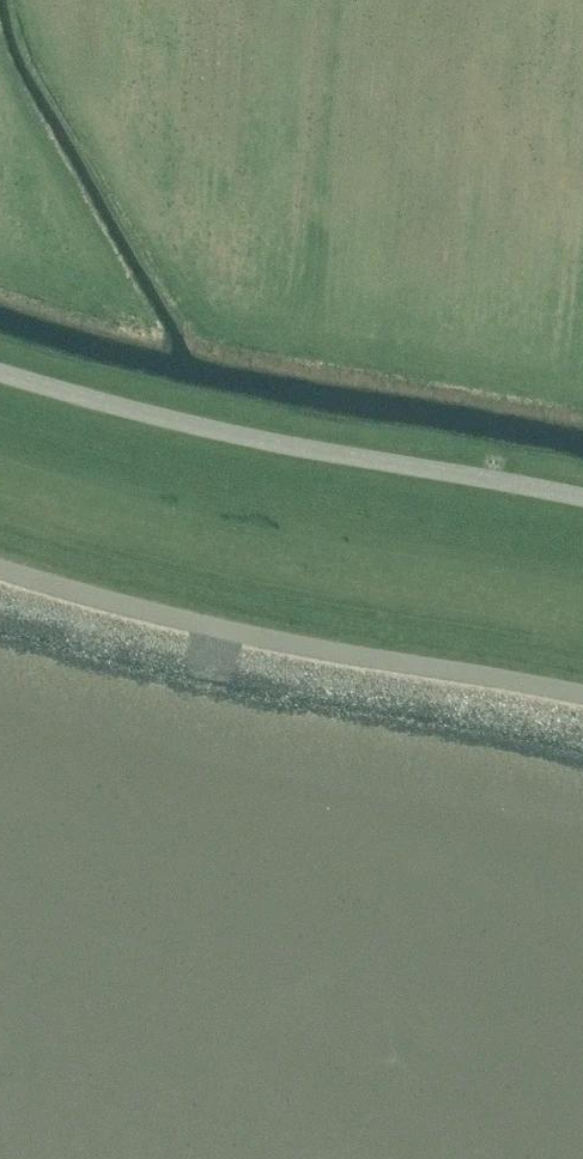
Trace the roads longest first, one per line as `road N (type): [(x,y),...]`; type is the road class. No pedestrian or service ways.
road 1 (unclassified): [(582,504),(205,437),(0,381)]
road 2 (unclassified): [(0,588),(216,644),(582,711)]

